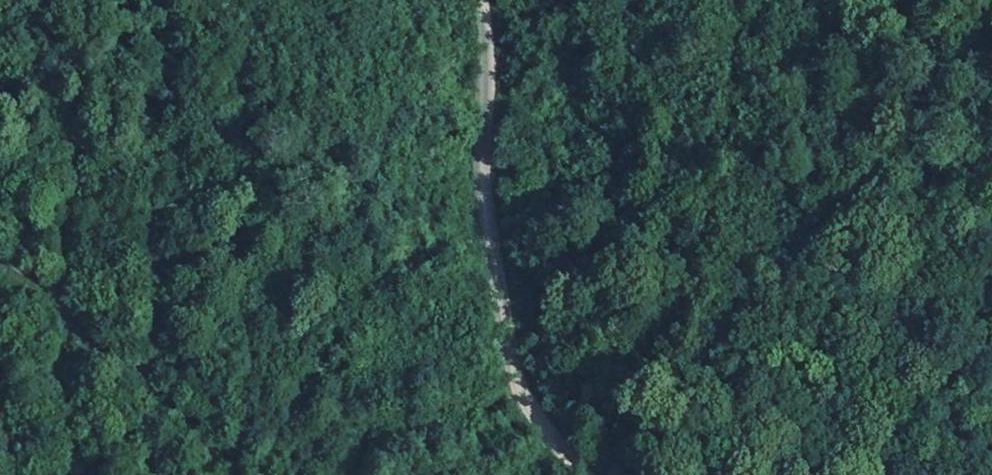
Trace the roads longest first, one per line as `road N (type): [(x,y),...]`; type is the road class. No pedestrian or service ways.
road 1 (track): [(584,474),(514,381),(485,176),(489,53),(482,0)]

